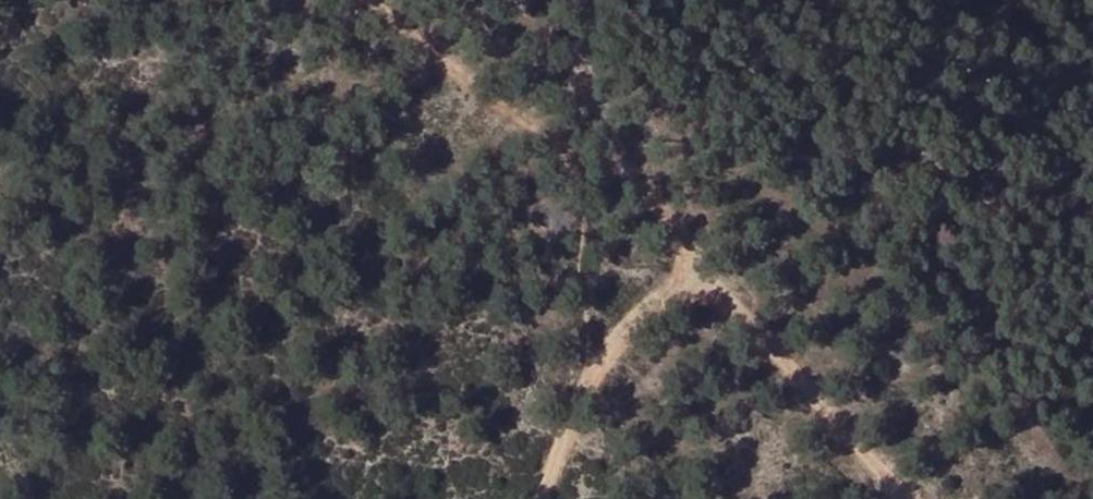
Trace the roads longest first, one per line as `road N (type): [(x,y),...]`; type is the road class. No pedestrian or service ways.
road 1 (track): [(408,0),(623,159),(703,268),(913,498)]
road 2 (track): [(533,498),(630,321),(703,268)]

